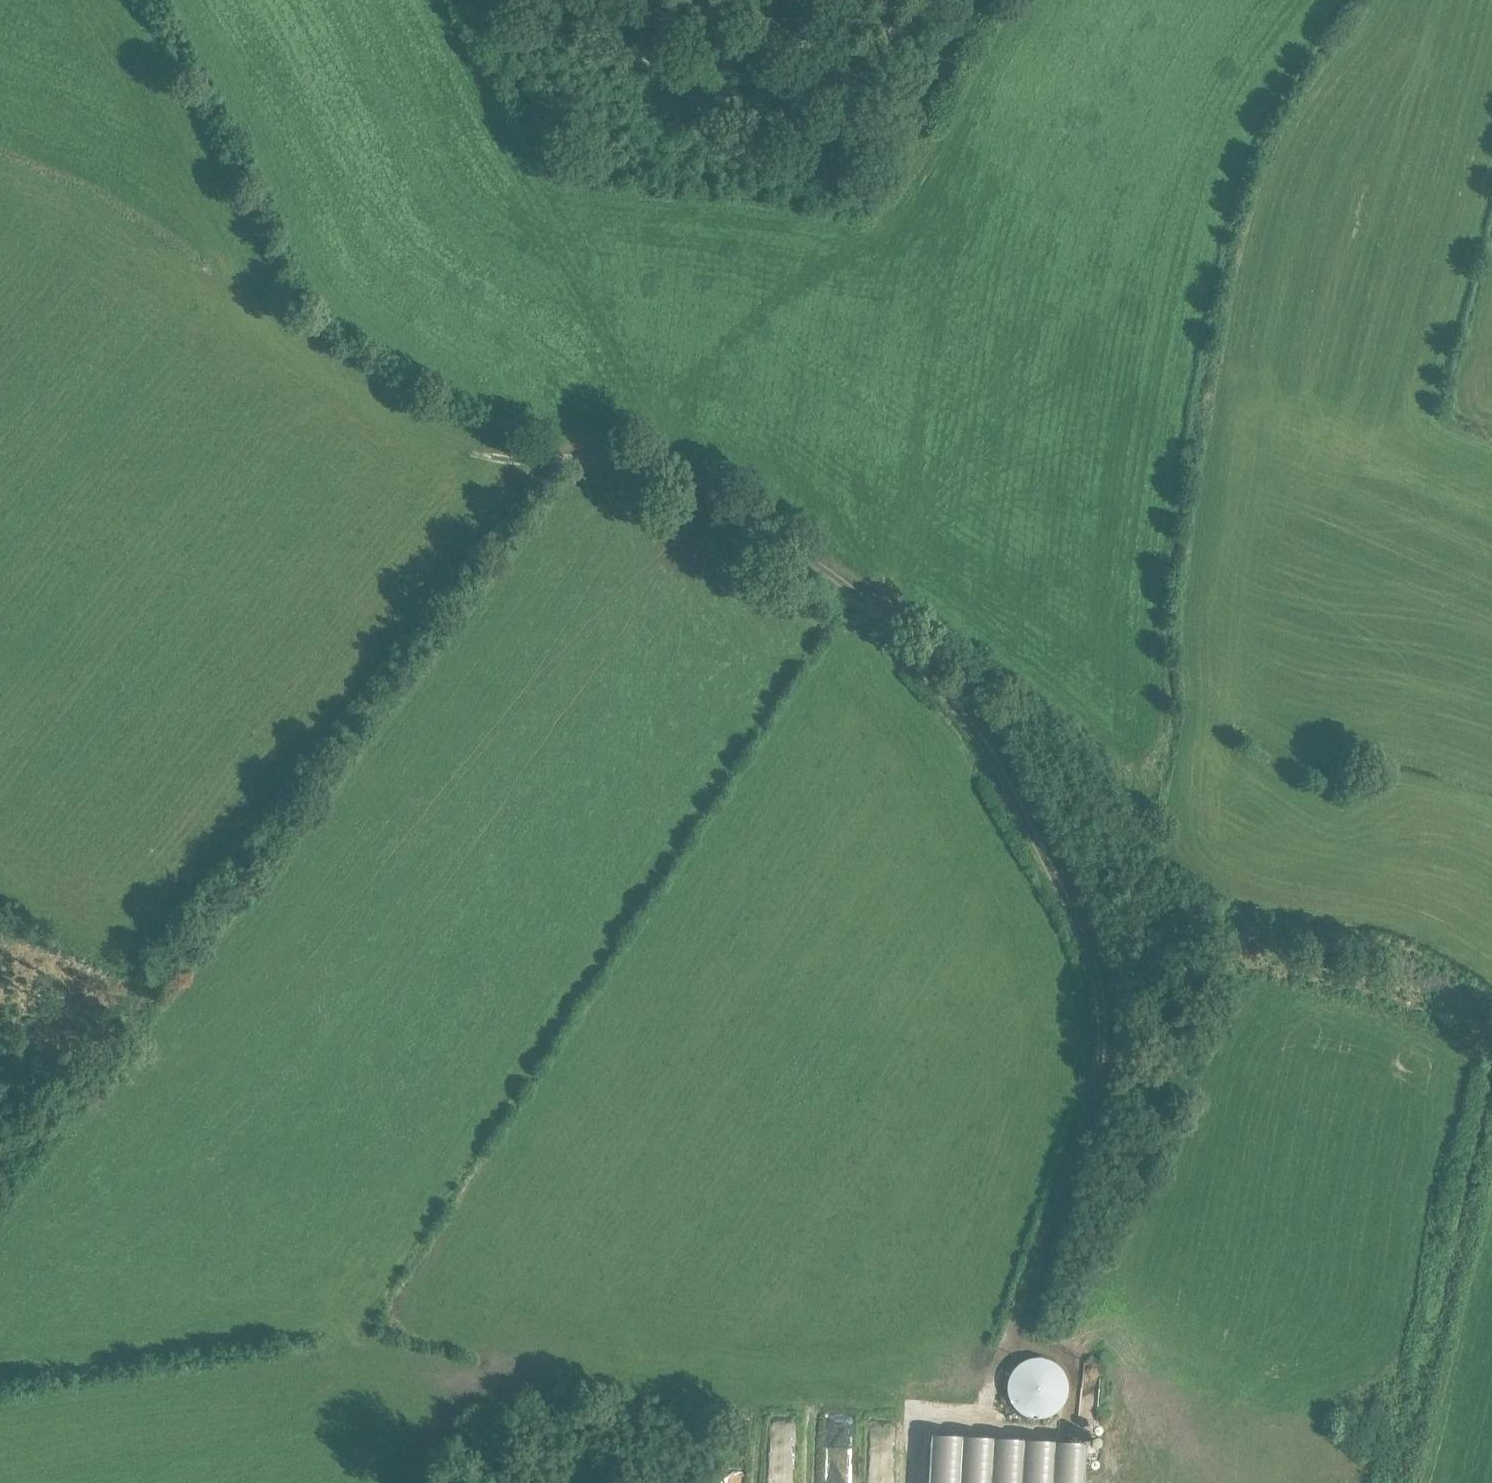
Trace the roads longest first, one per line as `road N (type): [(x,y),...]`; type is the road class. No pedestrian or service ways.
road 1 (track): [(468,443),(501,459),(611,460),(738,513),(887,616),(997,754),(1103,974),(1103,1078),(1002,1368)]

